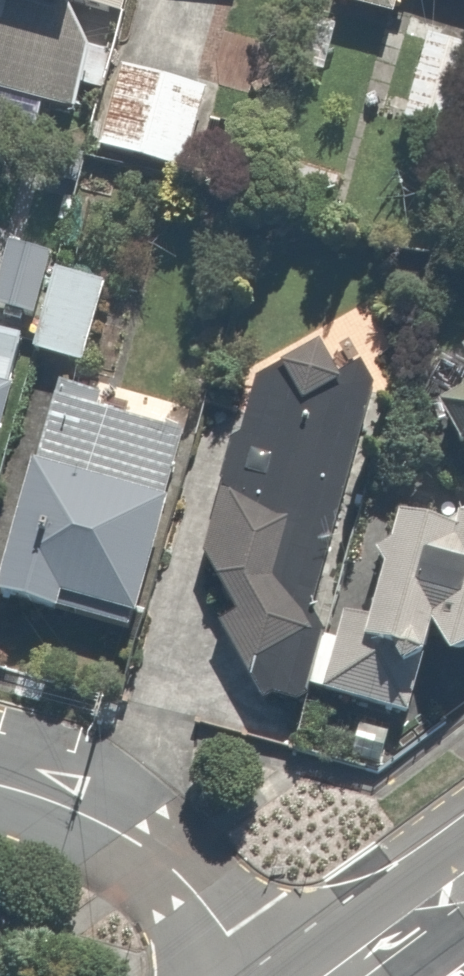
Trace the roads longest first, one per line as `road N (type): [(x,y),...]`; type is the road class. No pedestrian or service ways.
road 1 (residential): [(260,975),(165,859),(104,823),(0,788)]
road 2 (tertiary): [(463,885),(341,975)]

